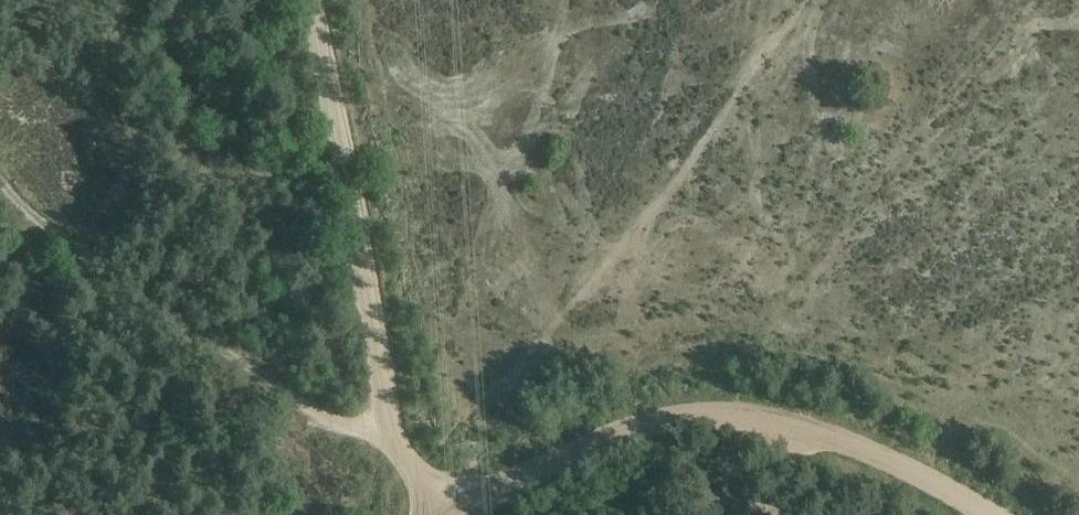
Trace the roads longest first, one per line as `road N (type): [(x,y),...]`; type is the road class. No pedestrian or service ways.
road 1 (track): [(453,514),(650,421),(701,413),(802,429),(890,461),(989,514)]
road 2 (track): [(310,0),(390,435),(455,514)]
road 3 (track): [(0,184),(29,219),(196,335),(332,419),(390,435)]

